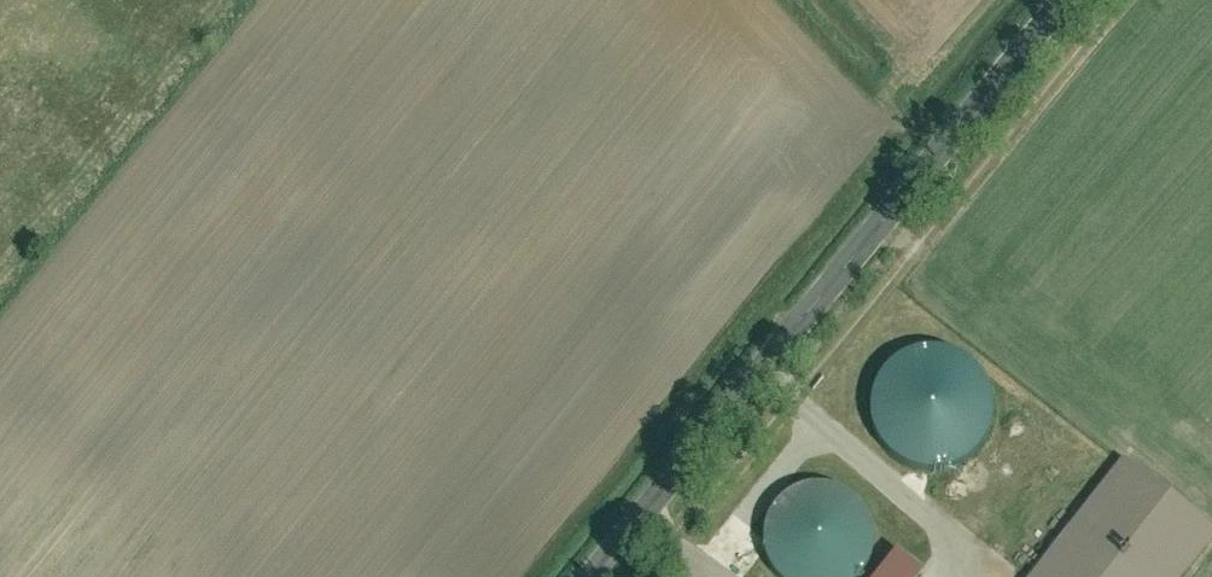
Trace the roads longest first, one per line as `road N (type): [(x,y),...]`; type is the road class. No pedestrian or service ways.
road 1 (tertiary): [(614,576),(1077,0)]

